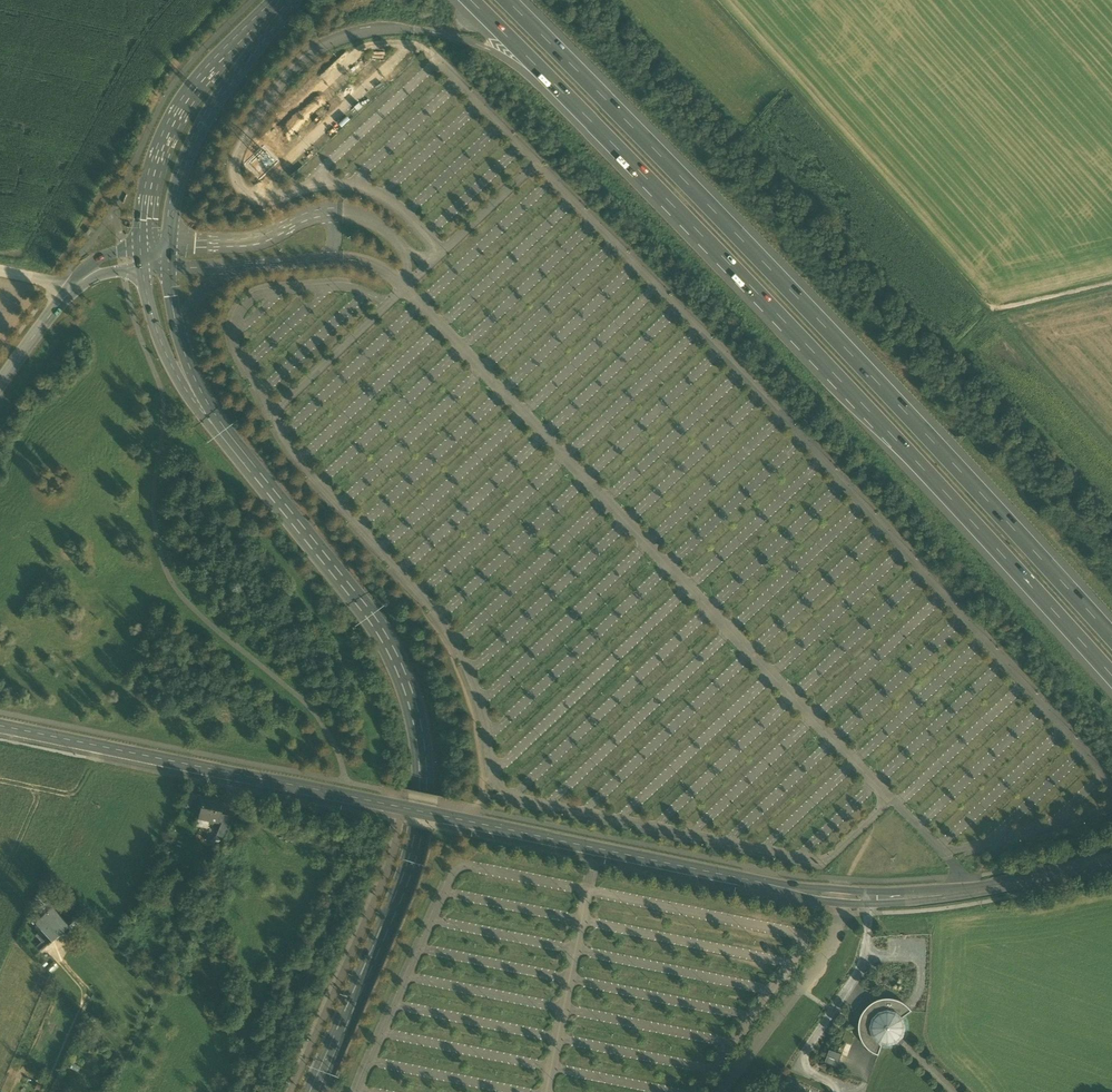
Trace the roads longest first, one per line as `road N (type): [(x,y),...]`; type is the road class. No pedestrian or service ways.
road 1 (motorway): [(468,0),(771,306),(1111,682)]
road 2 (motorway): [(1111,635),(823,321),(507,0)]
road 3 (tertiary): [(0,725),(769,884)]
road 4 (tertiary): [(213,415),(367,611),(416,710),(426,786),(416,843),(315,1091)]
road 5 (tertiary): [(1111,861),(961,893),(843,896),(769,884)]
road 6 (tertiary): [(272,10),(216,59),(178,114),(151,181),(143,243)]
road 7 (tertiary): [(168,240),(192,139),(272,10)]
road 8 (tertiary): [(144,269),(164,339),(213,415)]
road 9 (tertiary): [(213,415),(181,331),(170,266)]

